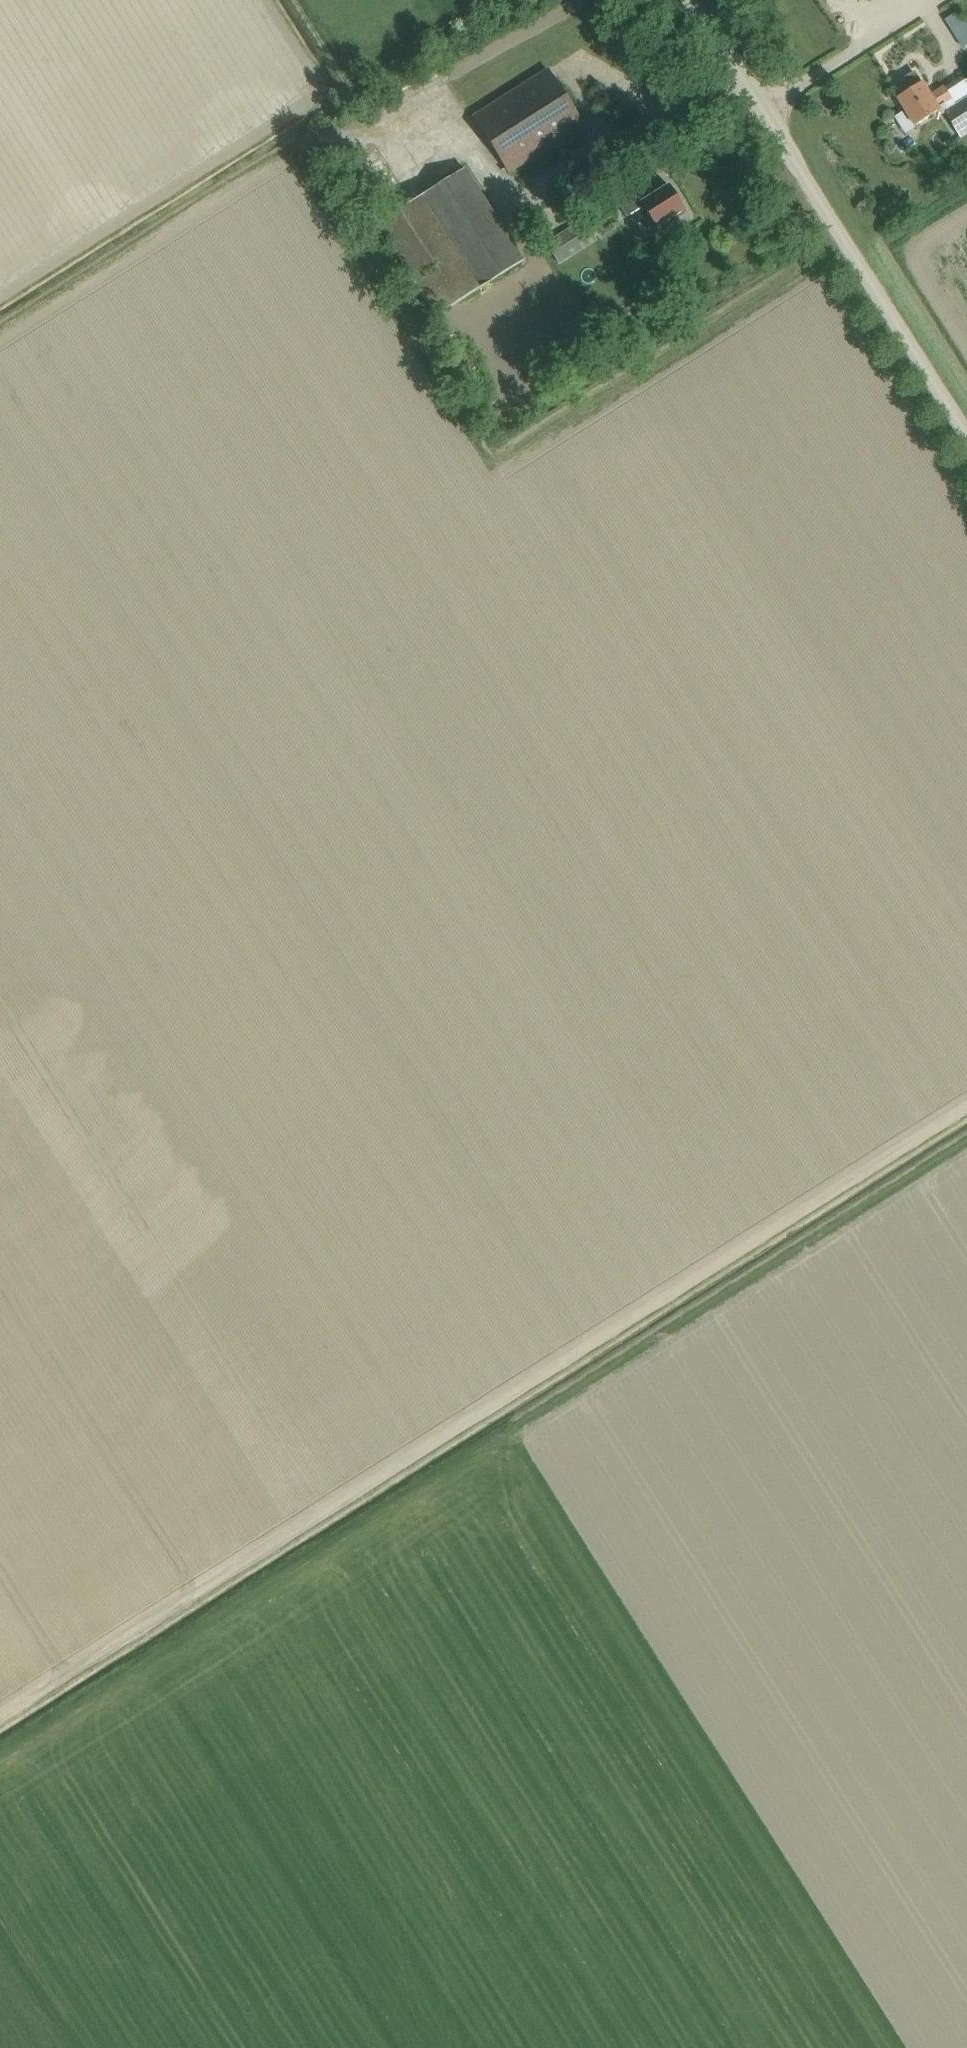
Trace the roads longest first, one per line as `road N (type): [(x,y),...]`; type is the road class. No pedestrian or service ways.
road 1 (unclassified): [(966,437),(693,0)]

